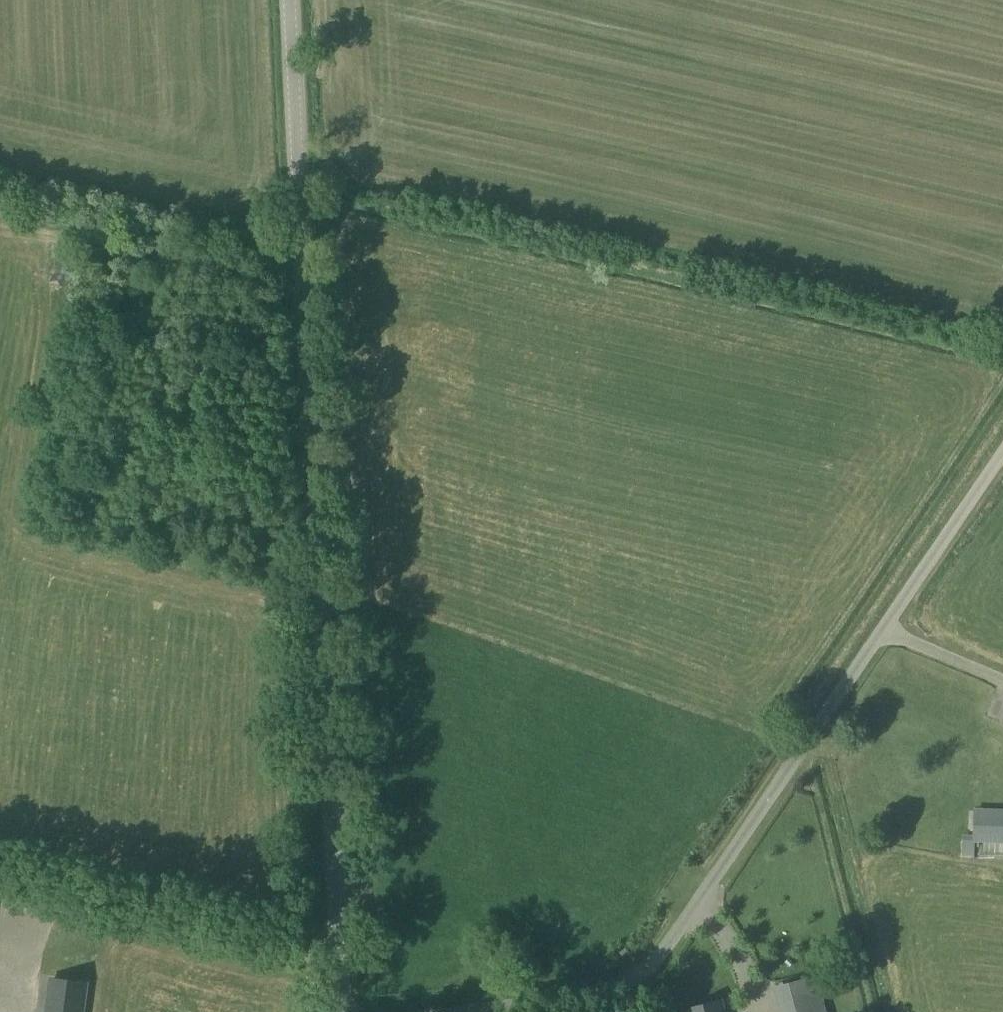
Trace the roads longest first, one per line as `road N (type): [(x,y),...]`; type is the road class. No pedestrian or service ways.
road 1 (tertiary): [(344,1011),(292,0)]
road 2 (unclassified): [(499,1011),(594,999),(634,985),(660,958),(1002,449)]

